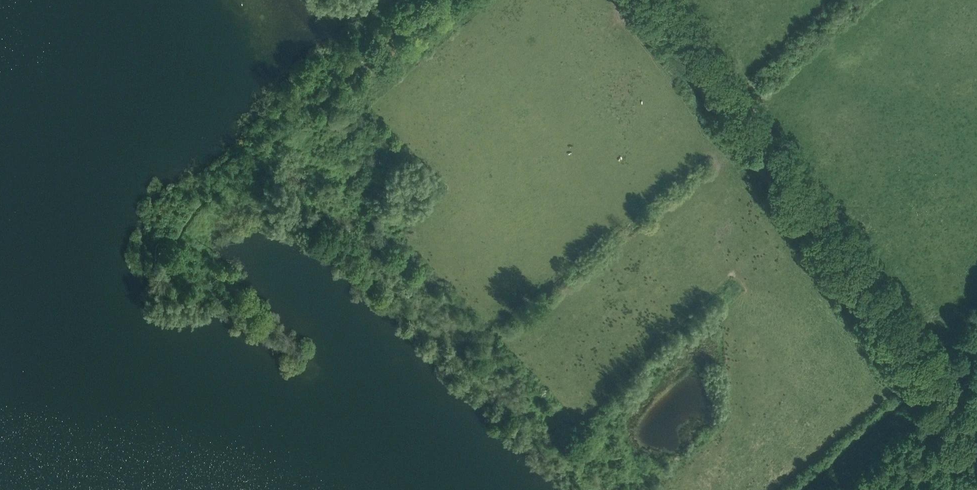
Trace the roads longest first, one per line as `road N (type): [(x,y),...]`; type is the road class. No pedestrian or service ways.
road 1 (unclassified): [(976,439),(658,0)]

